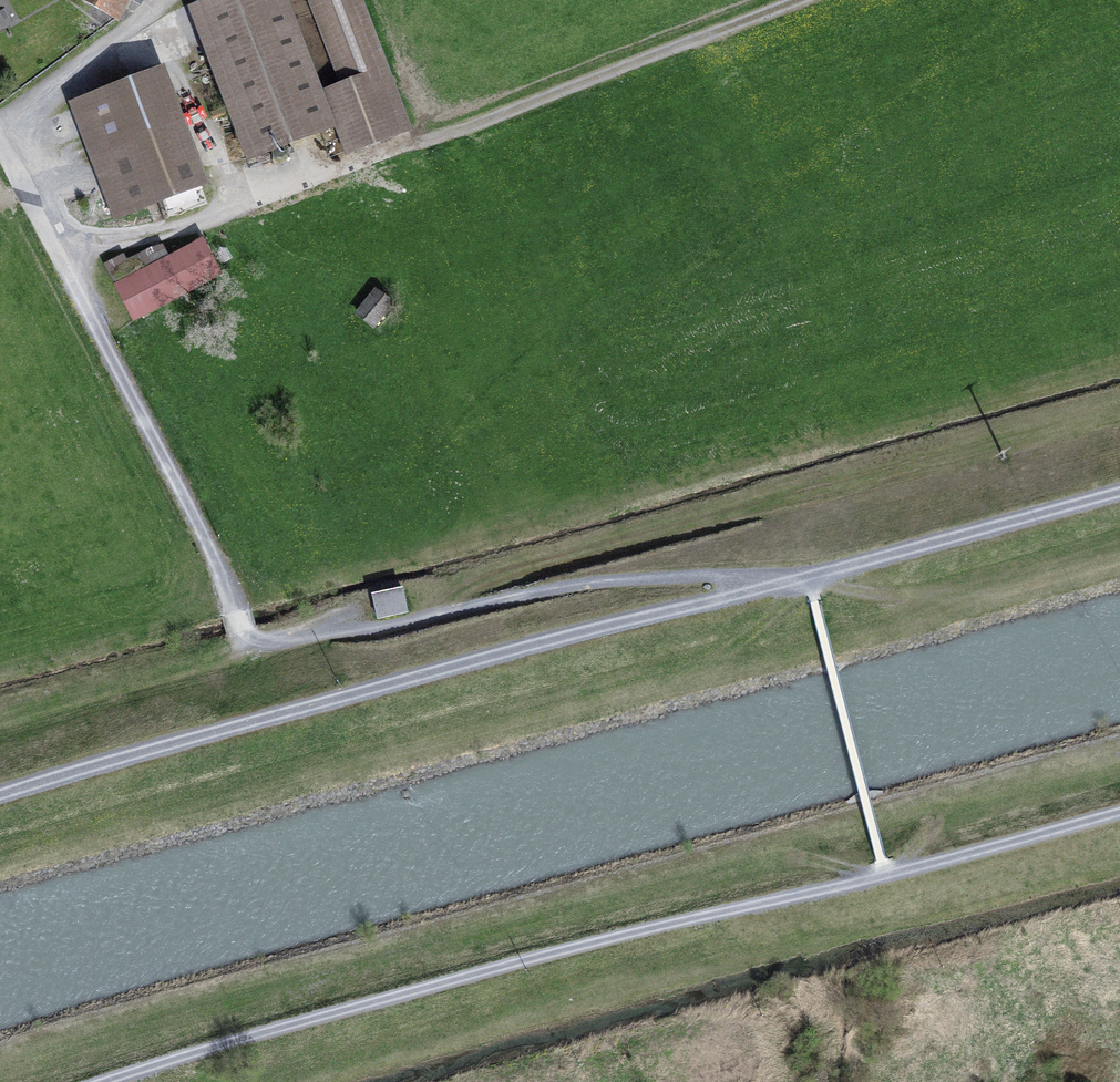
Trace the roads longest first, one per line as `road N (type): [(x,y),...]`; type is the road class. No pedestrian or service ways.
road 1 (track): [(105,1081),(583,945),(1119,813)]
road 2 (track): [(46,227),(213,555),(251,647),(591,581),(809,575)]
road 3 (track): [(809,575),(255,720),(0,797)]
road 4 (track): [(338,168),(497,118),(798,0)]
road 5 (track): [(809,575),(1119,491)]

